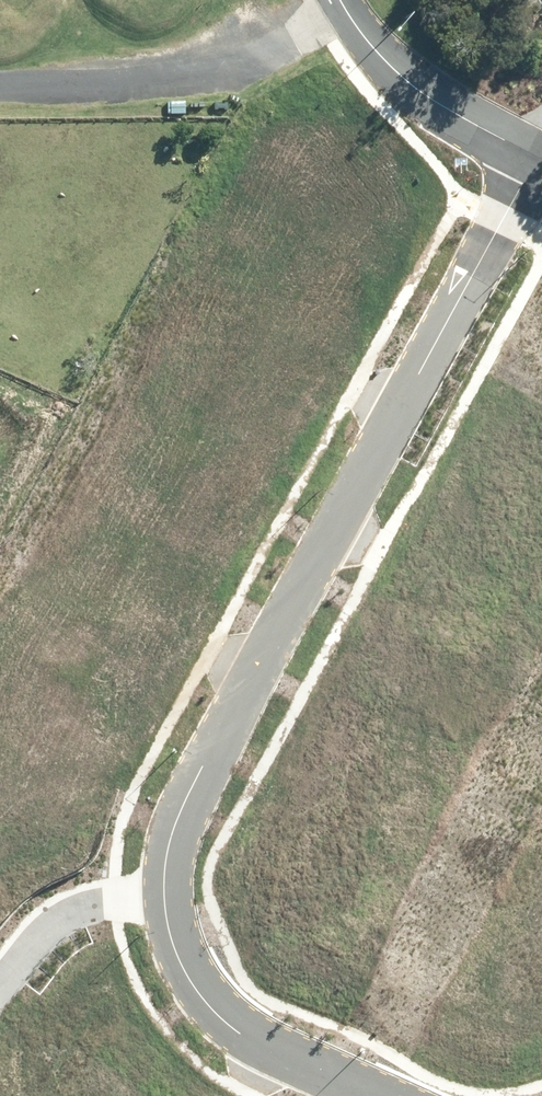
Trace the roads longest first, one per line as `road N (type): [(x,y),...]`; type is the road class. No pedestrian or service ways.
road 1 (residential): [(517,135),(165,852),(164,913)]
road 2 (residential): [(164,913),(222,1024),(258,1052),(368,1095)]
road 3 (residential): [(517,135),(407,86),(341,4)]
road 4 (residential): [(0,971),(21,948),(65,930),(164,913)]

